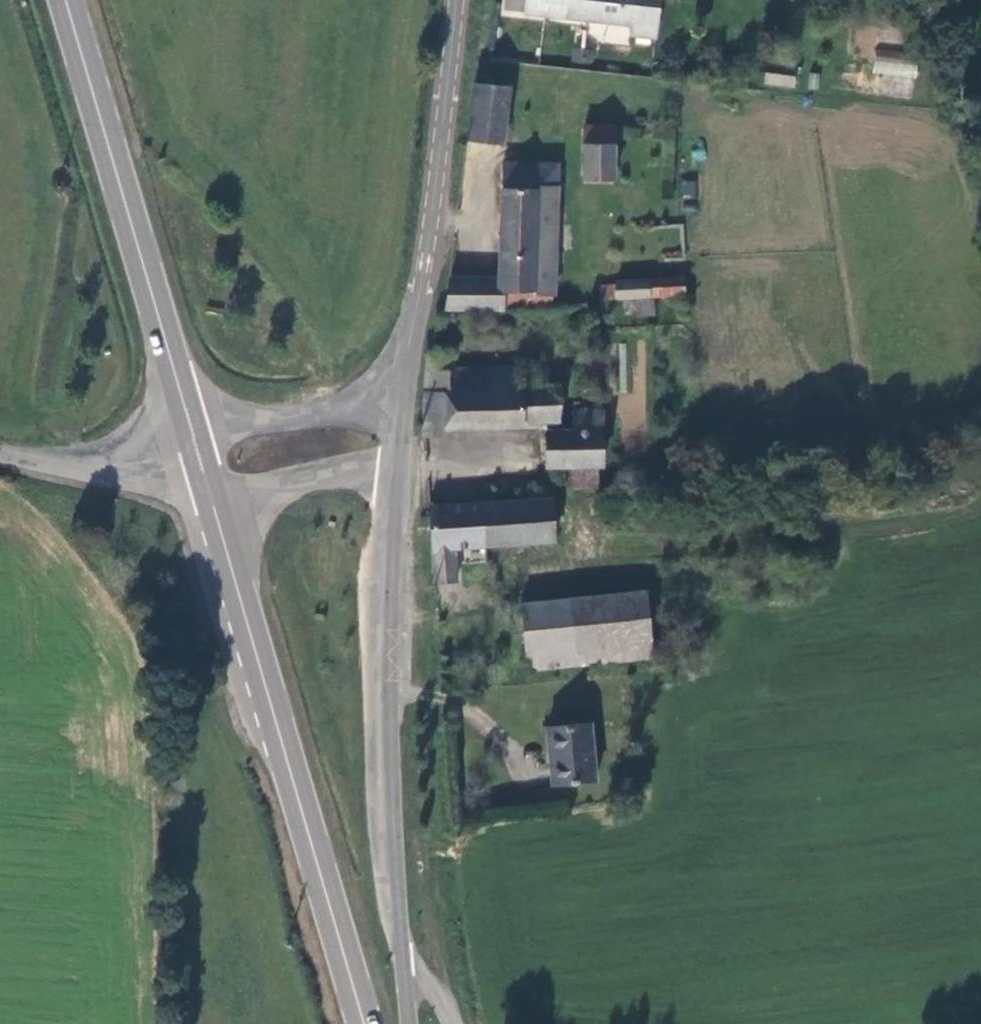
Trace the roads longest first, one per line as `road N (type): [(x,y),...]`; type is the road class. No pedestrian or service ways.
road 1 (unclassified): [(447,1023),(437,1002),(406,973),(383,814),(383,626),(396,466)]
road 2 (secondary): [(226,538),(365,1023)]
road 3 (secondary): [(67,0),(196,443)]
road 4 (unclassified): [(399,398),(426,257),(454,0)]
road 5 (unclassified): [(399,398),(196,443)]
road 6 (unclassified): [(0,453),(59,463),(201,460)]
road 7 (unclassified): [(226,538),(264,495),(324,471),(396,466)]

